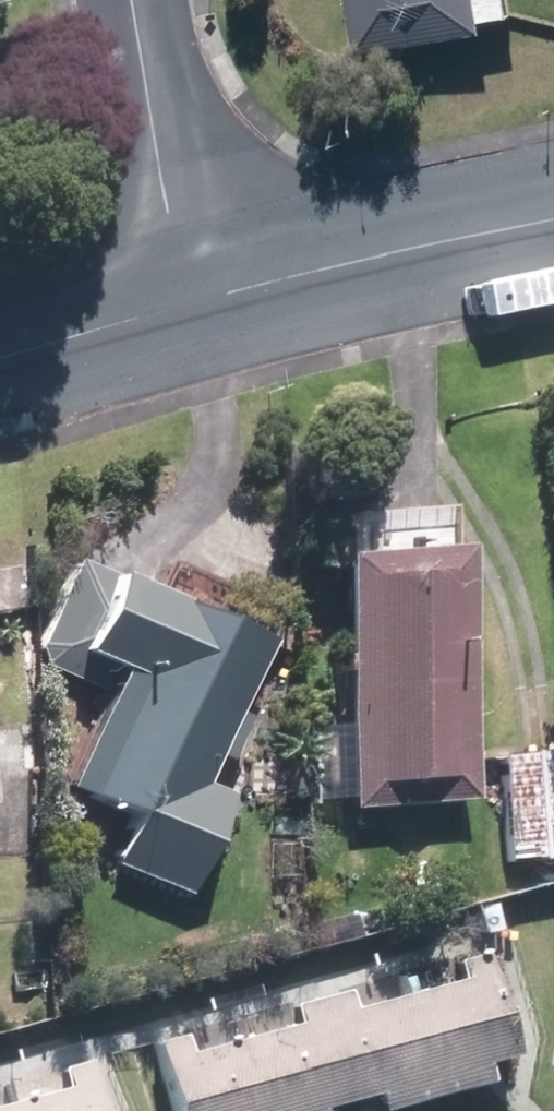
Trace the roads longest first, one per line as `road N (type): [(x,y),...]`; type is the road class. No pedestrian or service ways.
road 1 (residential): [(189,290),(553,214)]
road 2 (residential): [(189,290),(138,0)]
road 3 (residential): [(0,347),(189,290)]

